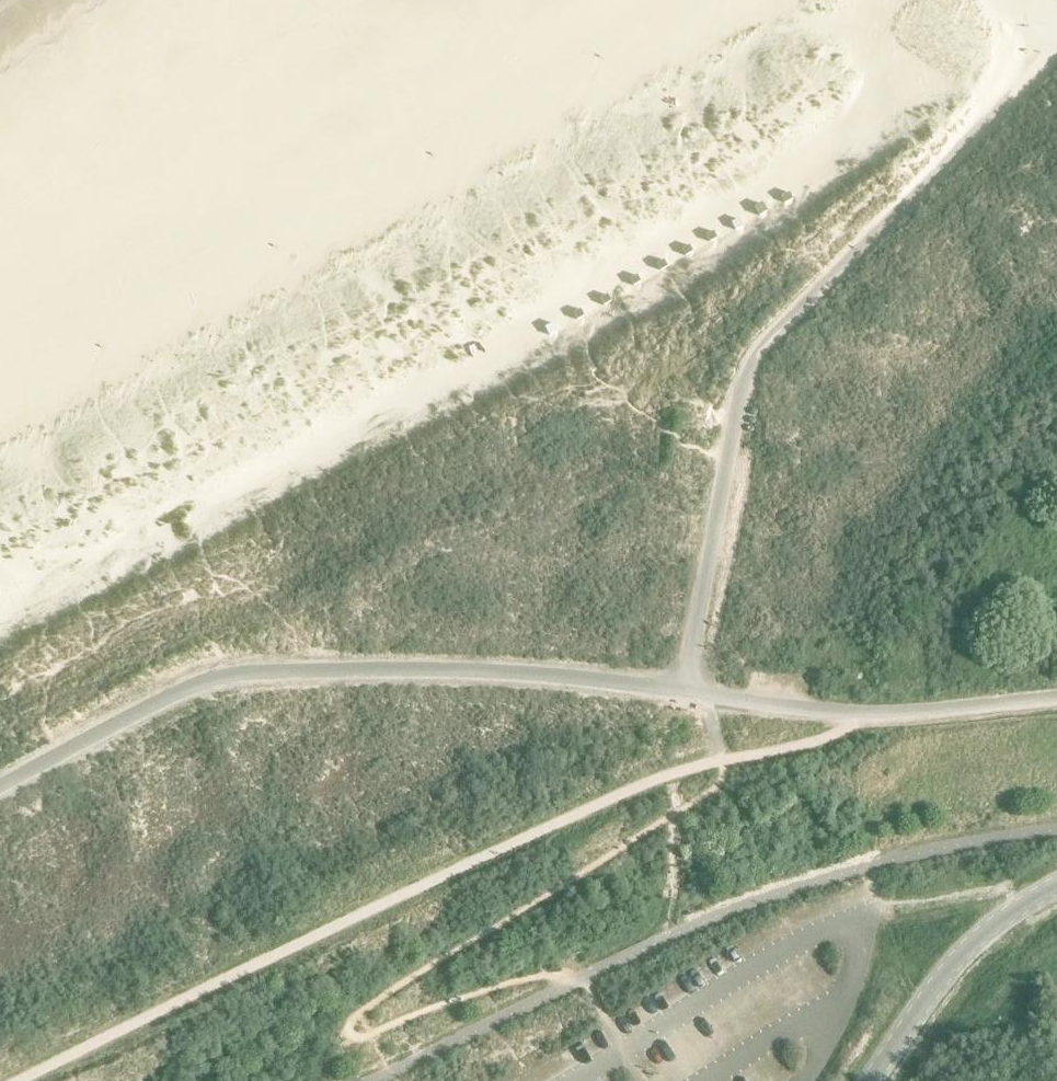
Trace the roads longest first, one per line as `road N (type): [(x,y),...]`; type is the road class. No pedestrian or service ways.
road 1 (track): [(687,692),(734,423),(759,352),(1056,52)]
road 2 (unclassified): [(869,1080),(955,961),(1056,885)]

